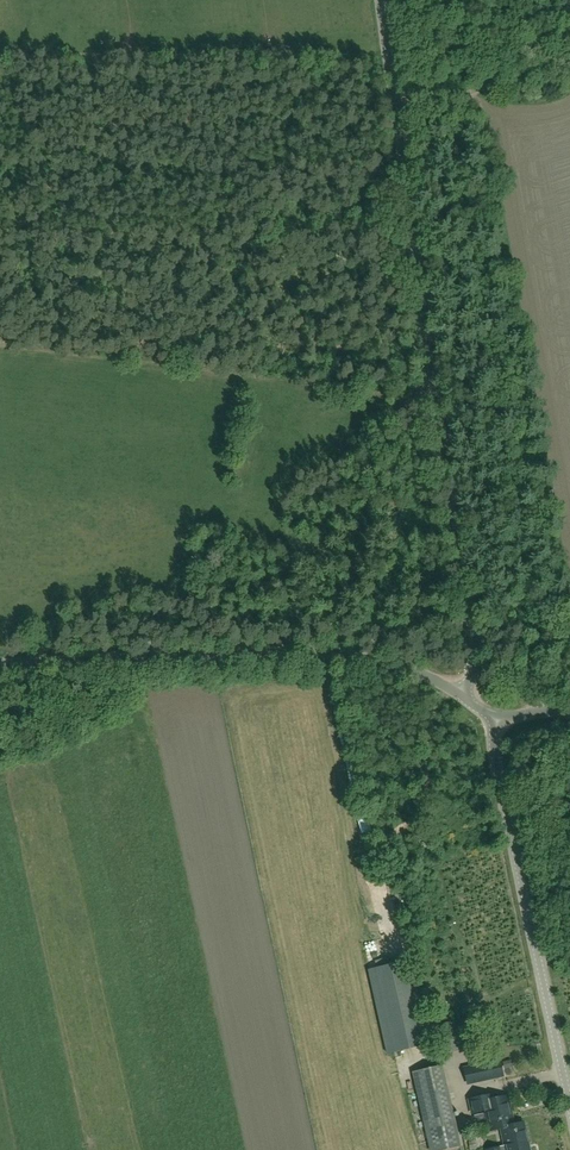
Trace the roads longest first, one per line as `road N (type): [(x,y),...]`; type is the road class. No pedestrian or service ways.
road 1 (tertiary): [(461,696),(475,652),(379,0)]
road 2 (unclassified): [(0,666),(330,653),(424,674),(461,696)]
road 3 (tertiary): [(569,1104),(495,754),(498,715)]
road 4 (track): [(393,97),(439,96),(569,36)]

